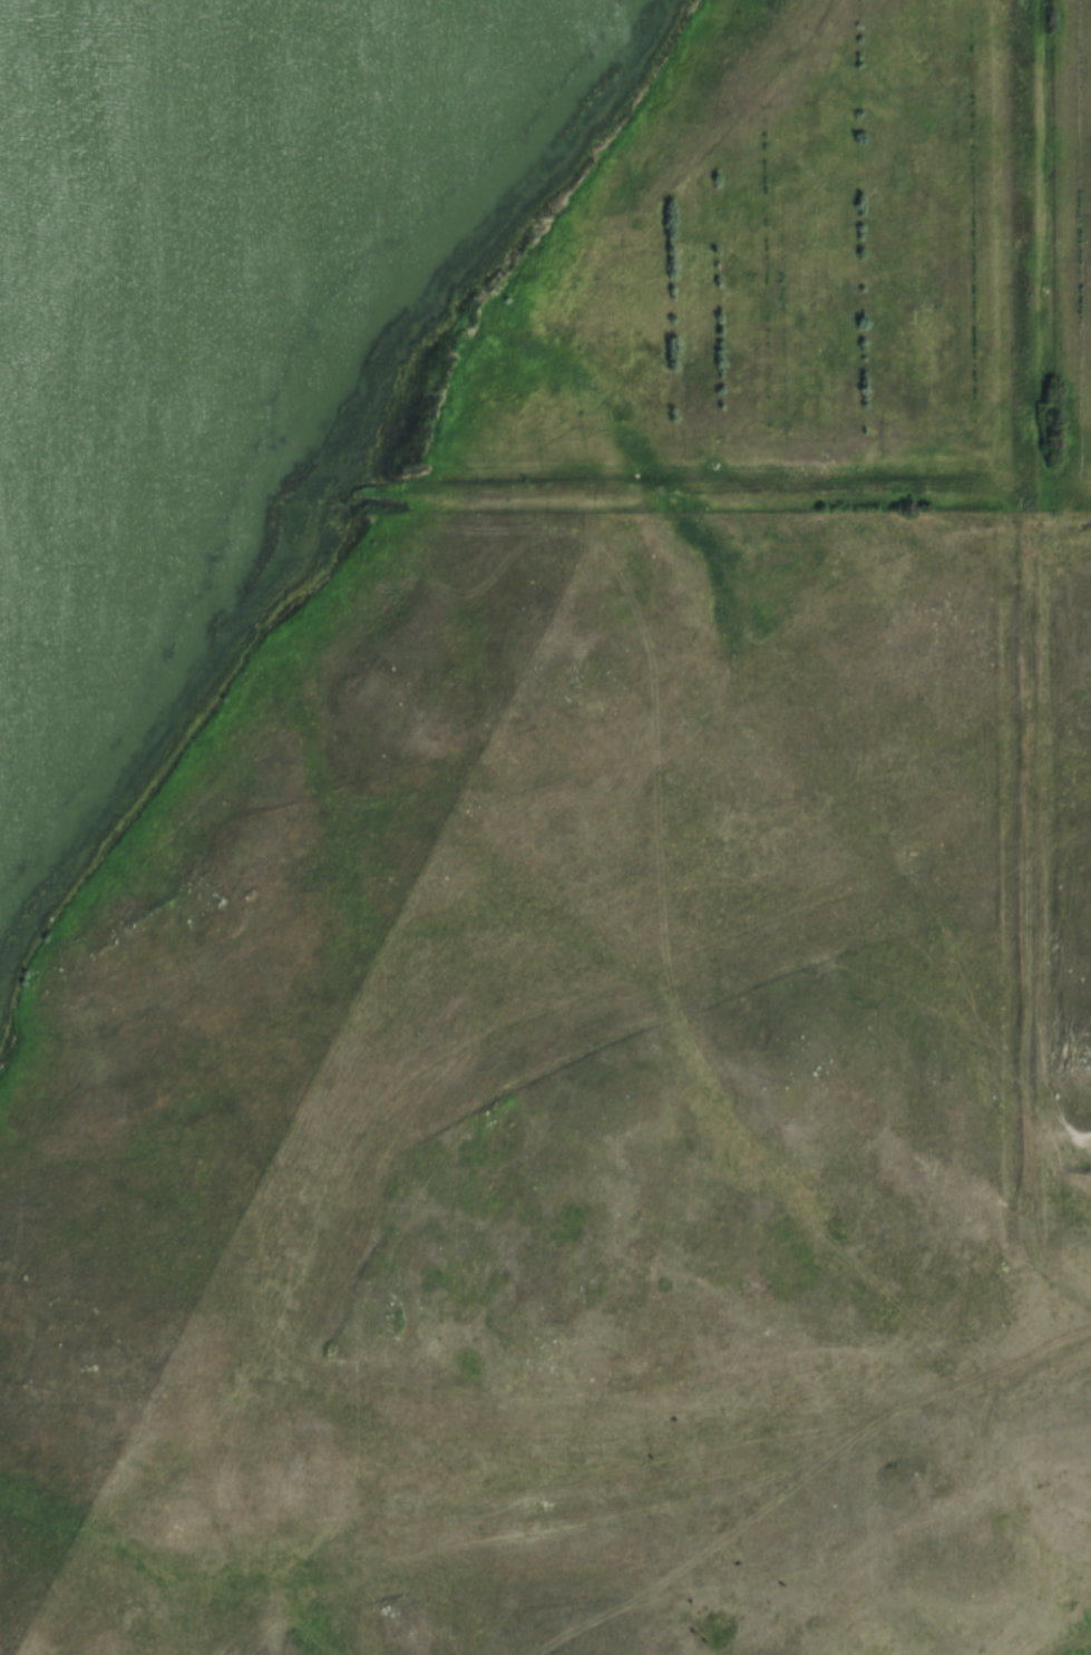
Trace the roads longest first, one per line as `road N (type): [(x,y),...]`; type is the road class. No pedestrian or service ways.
road 1 (track): [(1090,1333),(985,1390),(895,1406),(858,1428),(849,1512),(824,1560),(780,1577),(616,1605),(540,1654)]

